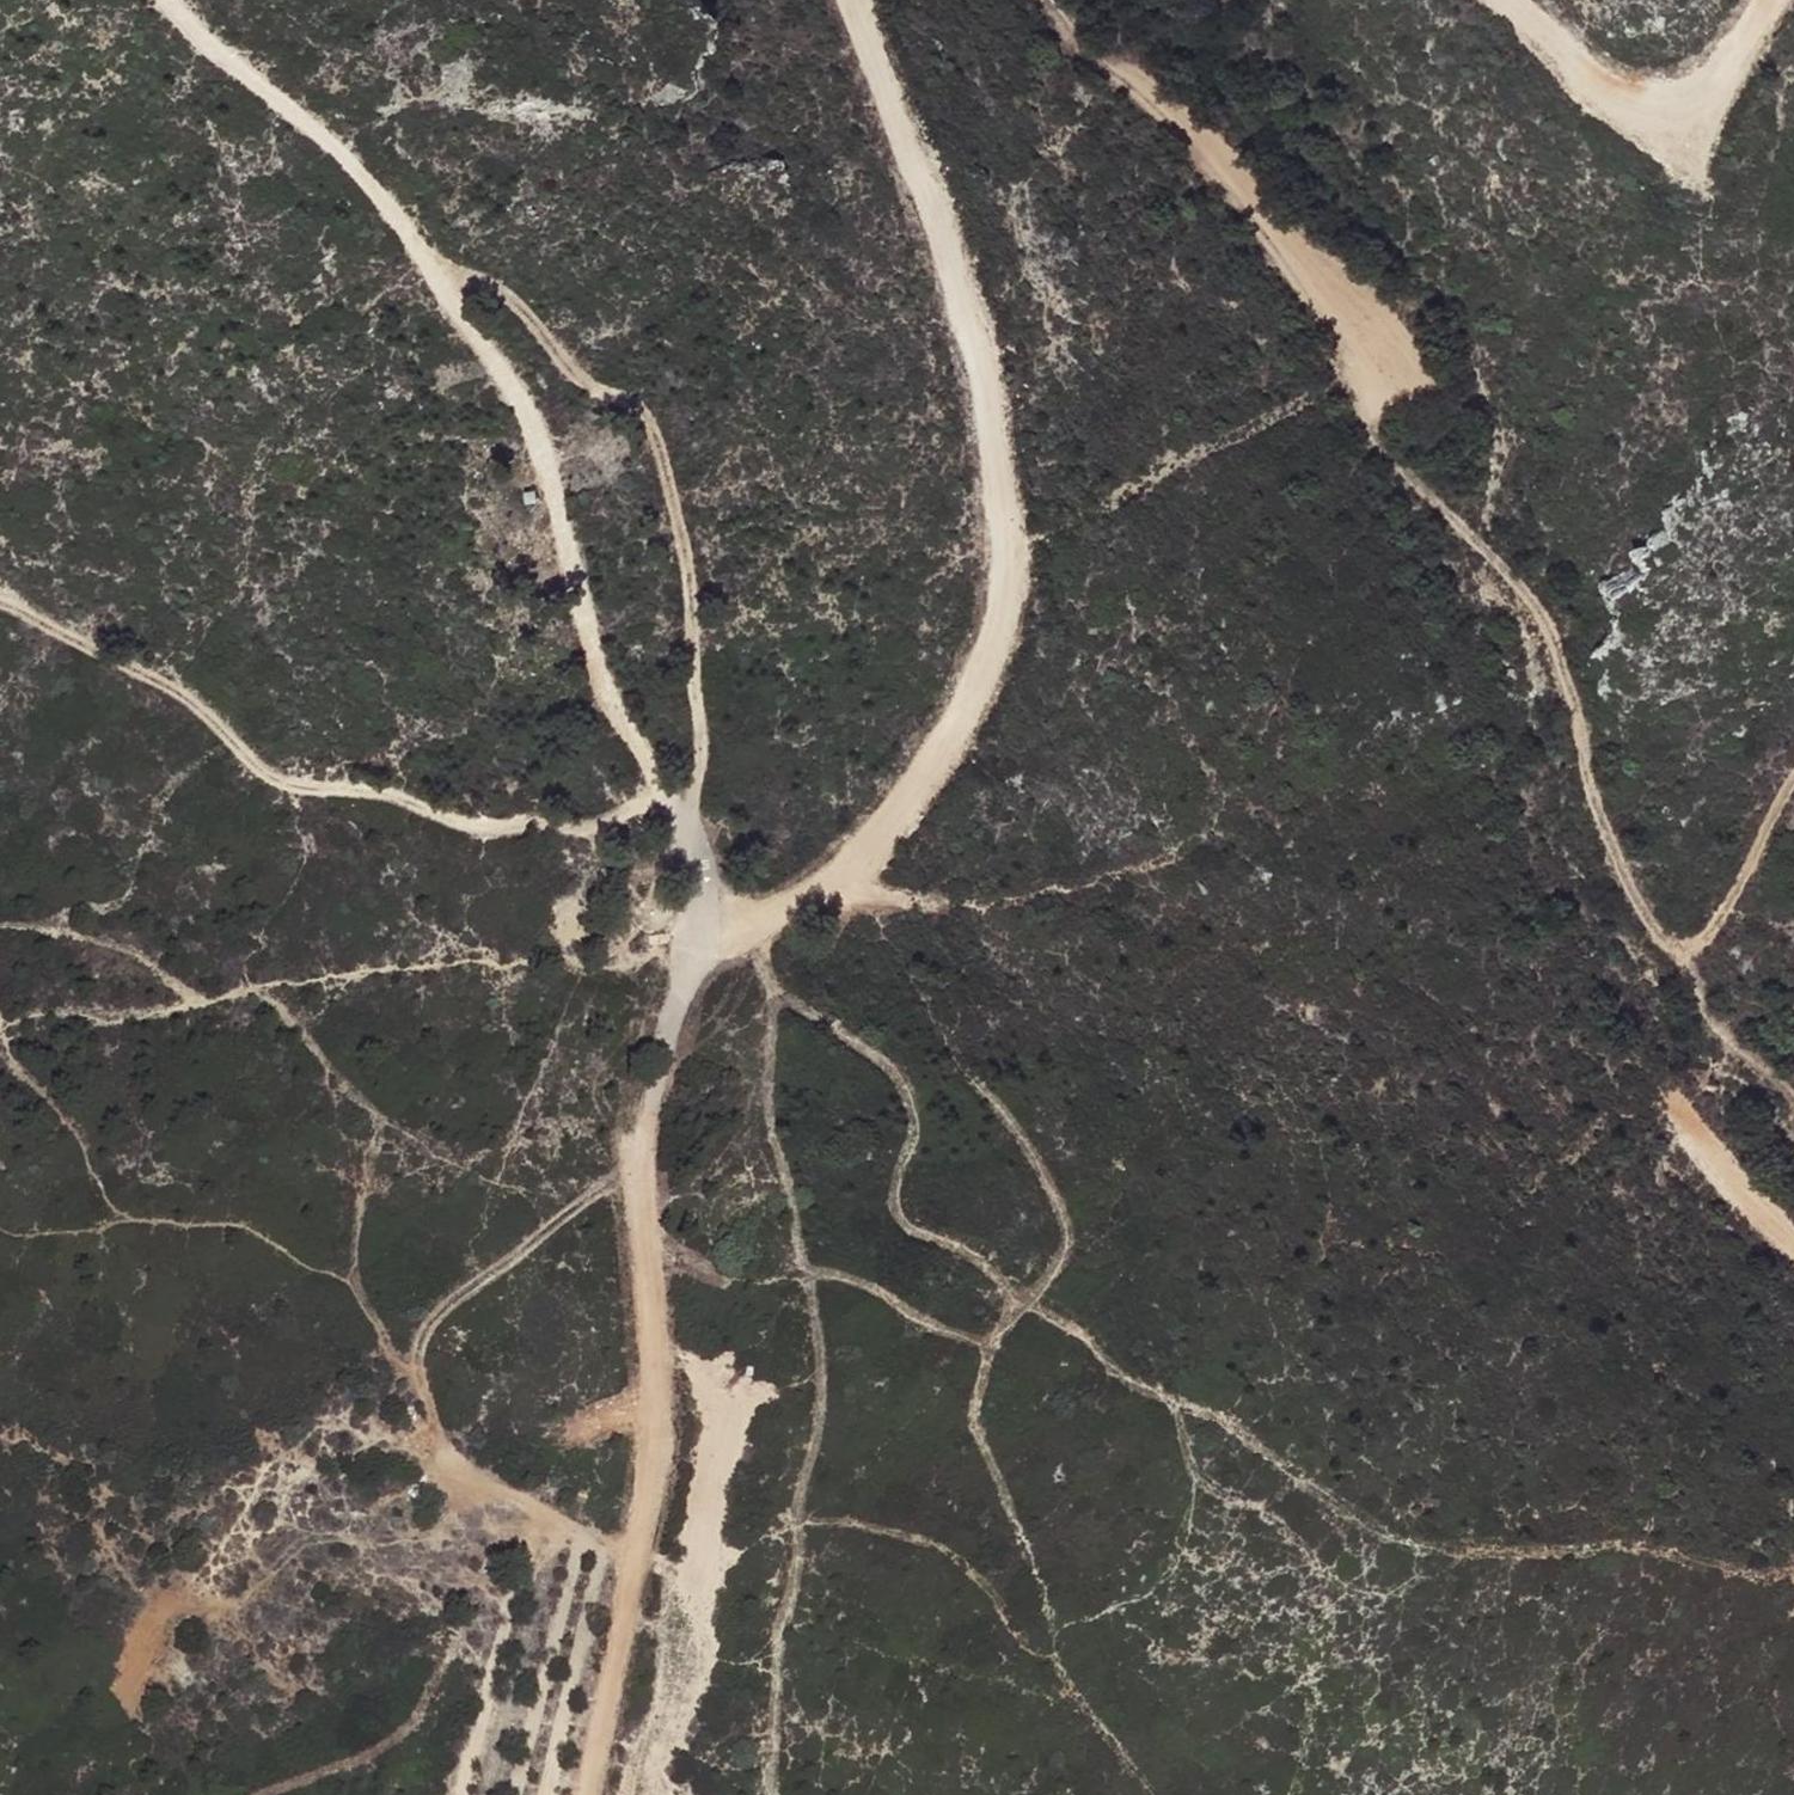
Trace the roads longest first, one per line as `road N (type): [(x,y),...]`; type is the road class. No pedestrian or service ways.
road 1 (track): [(587,1794),(658,1478),(645,1129),(697,975),(697,874),(598,638),(543,433),(485,328),(333,139),(171,0)]

